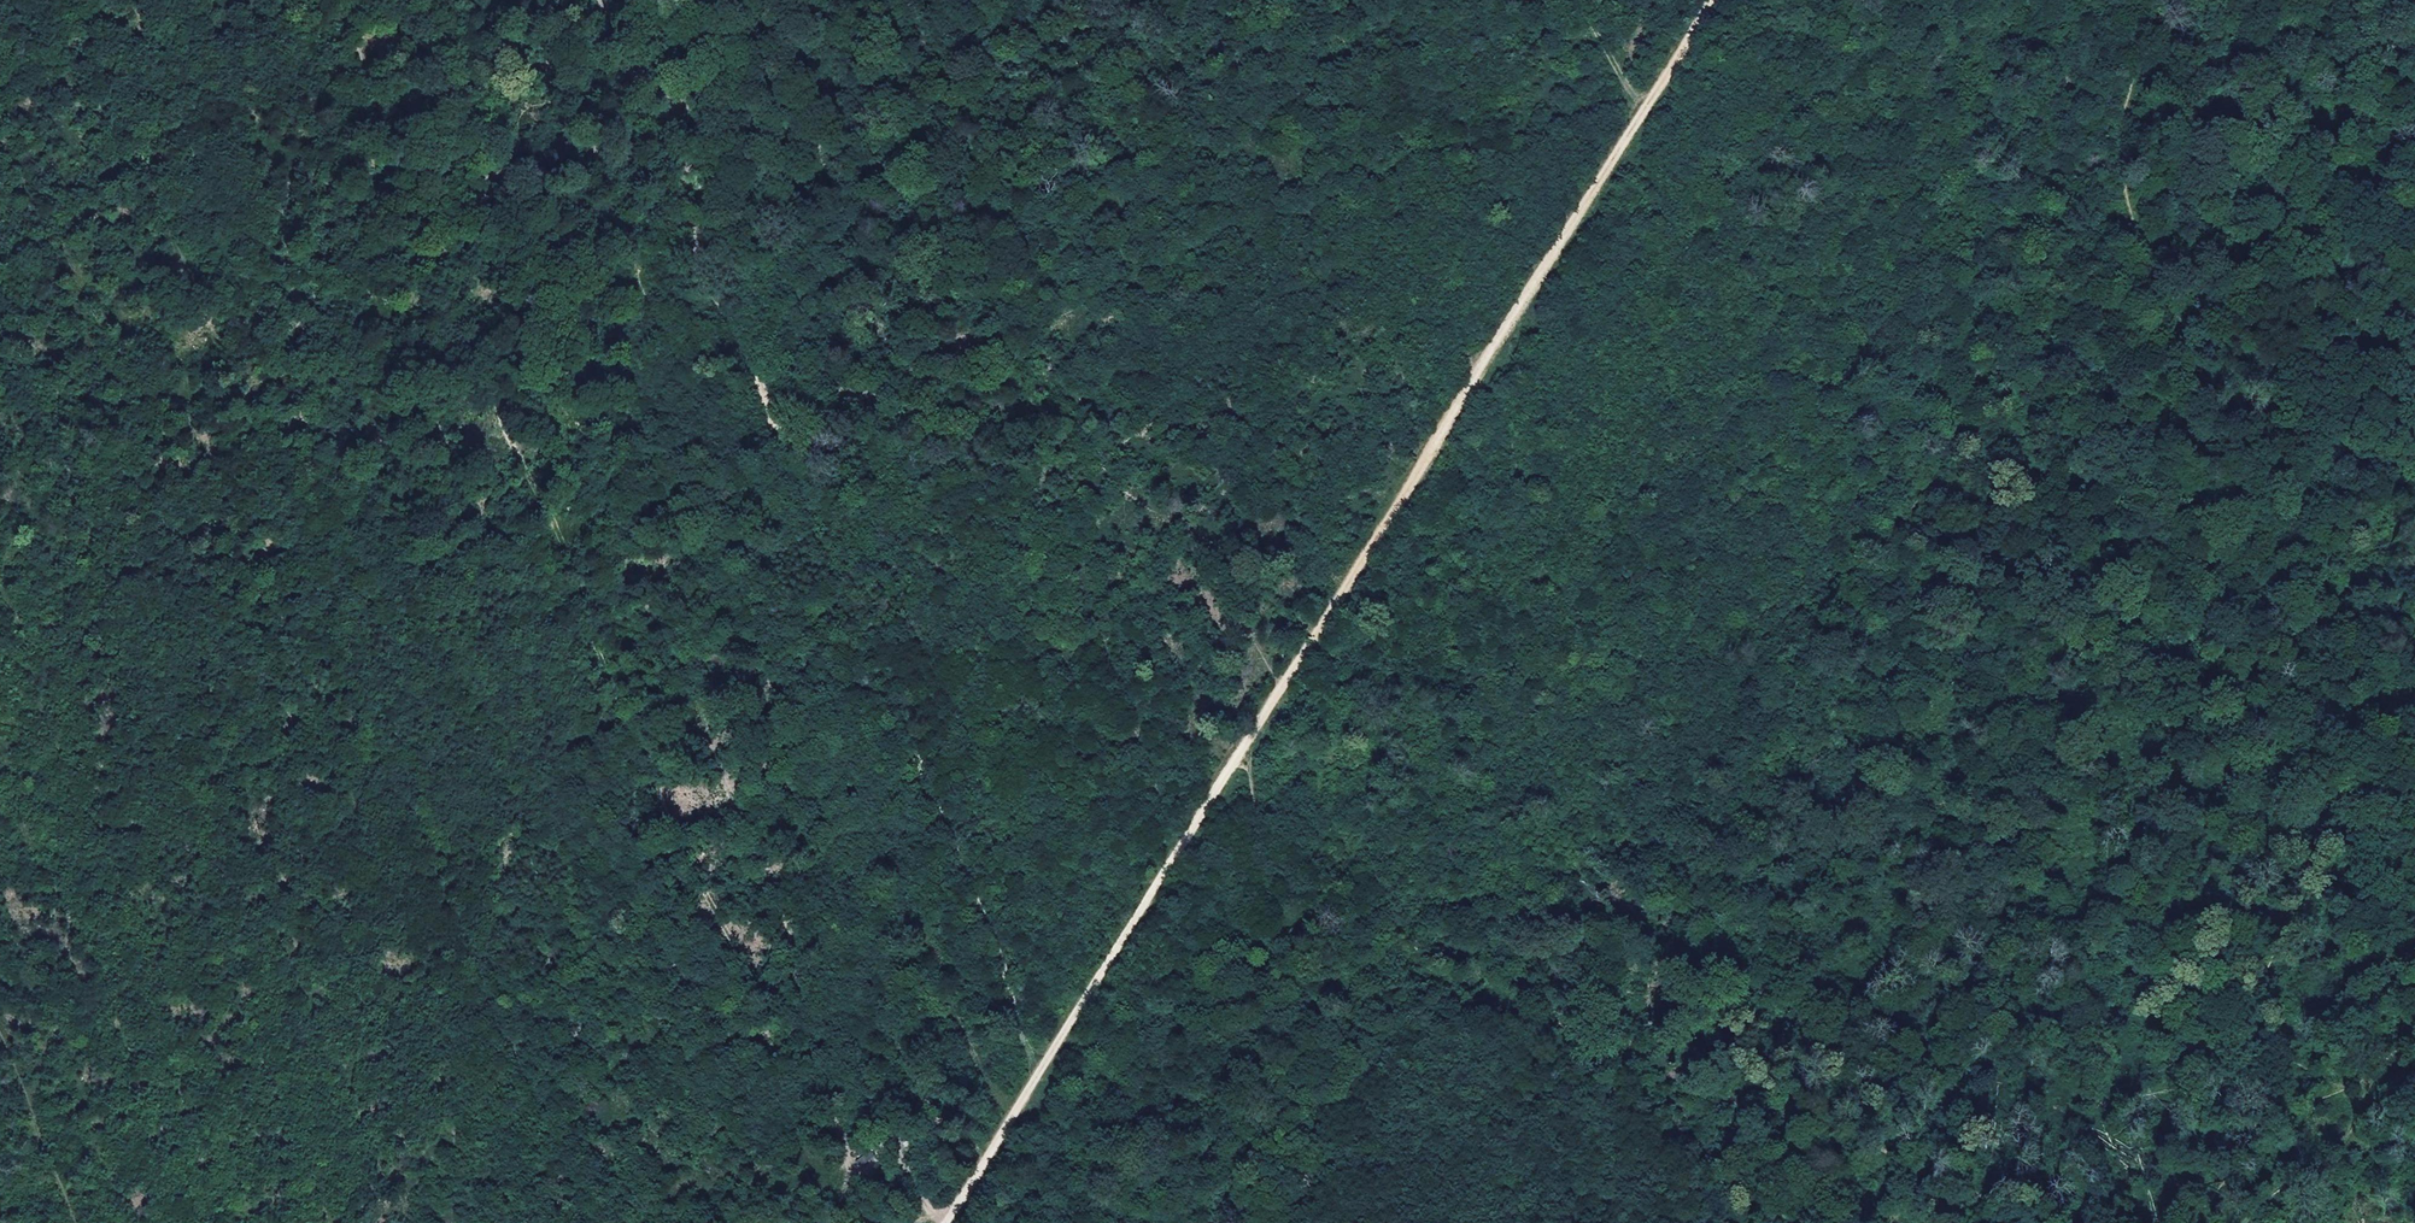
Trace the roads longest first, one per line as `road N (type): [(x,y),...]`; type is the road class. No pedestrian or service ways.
road 1 (track): [(1712,0),(942,1222)]
road 2 (track): [(2186,0),(2098,158),(2144,267),(2276,701),(2285,884),(2223,1062),(2275,1103)]
road 3 (track): [(1253,736),(1298,1222)]

